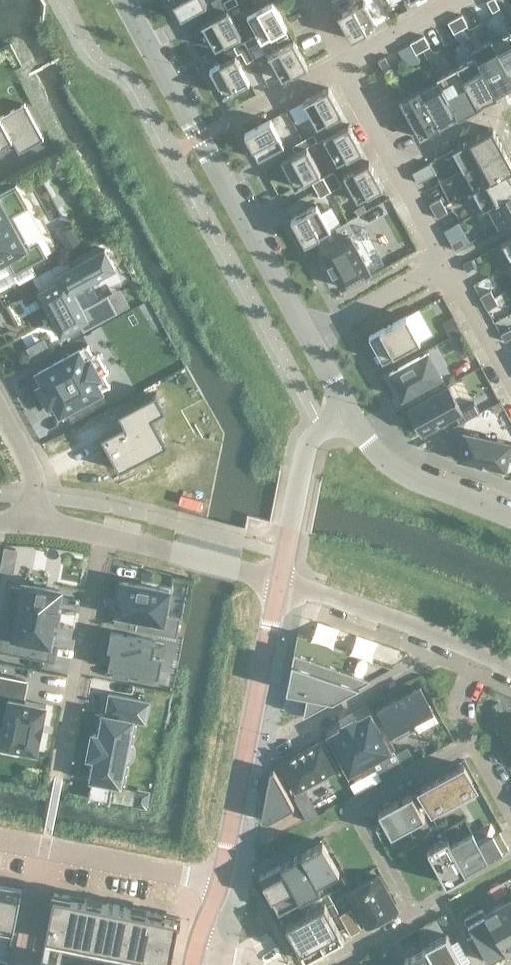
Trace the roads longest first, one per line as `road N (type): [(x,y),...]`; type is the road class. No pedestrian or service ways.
road 1 (residential): [(123,0),(307,337)]
road 2 (residential): [(218,884),(279,581)]
road 3 (residential): [(104,536),(59,770)]
road 4 (residential): [(342,62),(445,264)]
road 5 (residential): [(279,581),(483,655)]
road 6 (residential): [(348,412),(381,463),(510,516)]
road 7 (residential): [(279,581),(306,450),(348,412)]
road 8 (residential): [(104,536),(279,581)]
road 9 (residential): [(510,816),(456,713),(483,655)]
road 10 (residential): [(42,849),(218,884)]
road 11 (residential): [(307,337),(445,264)]
road 12 (residential): [(445,264),(510,384)]
road 13 (residential): [(458,0),(342,62)]
road 14 (residential): [(0,412),(31,467),(29,525)]

